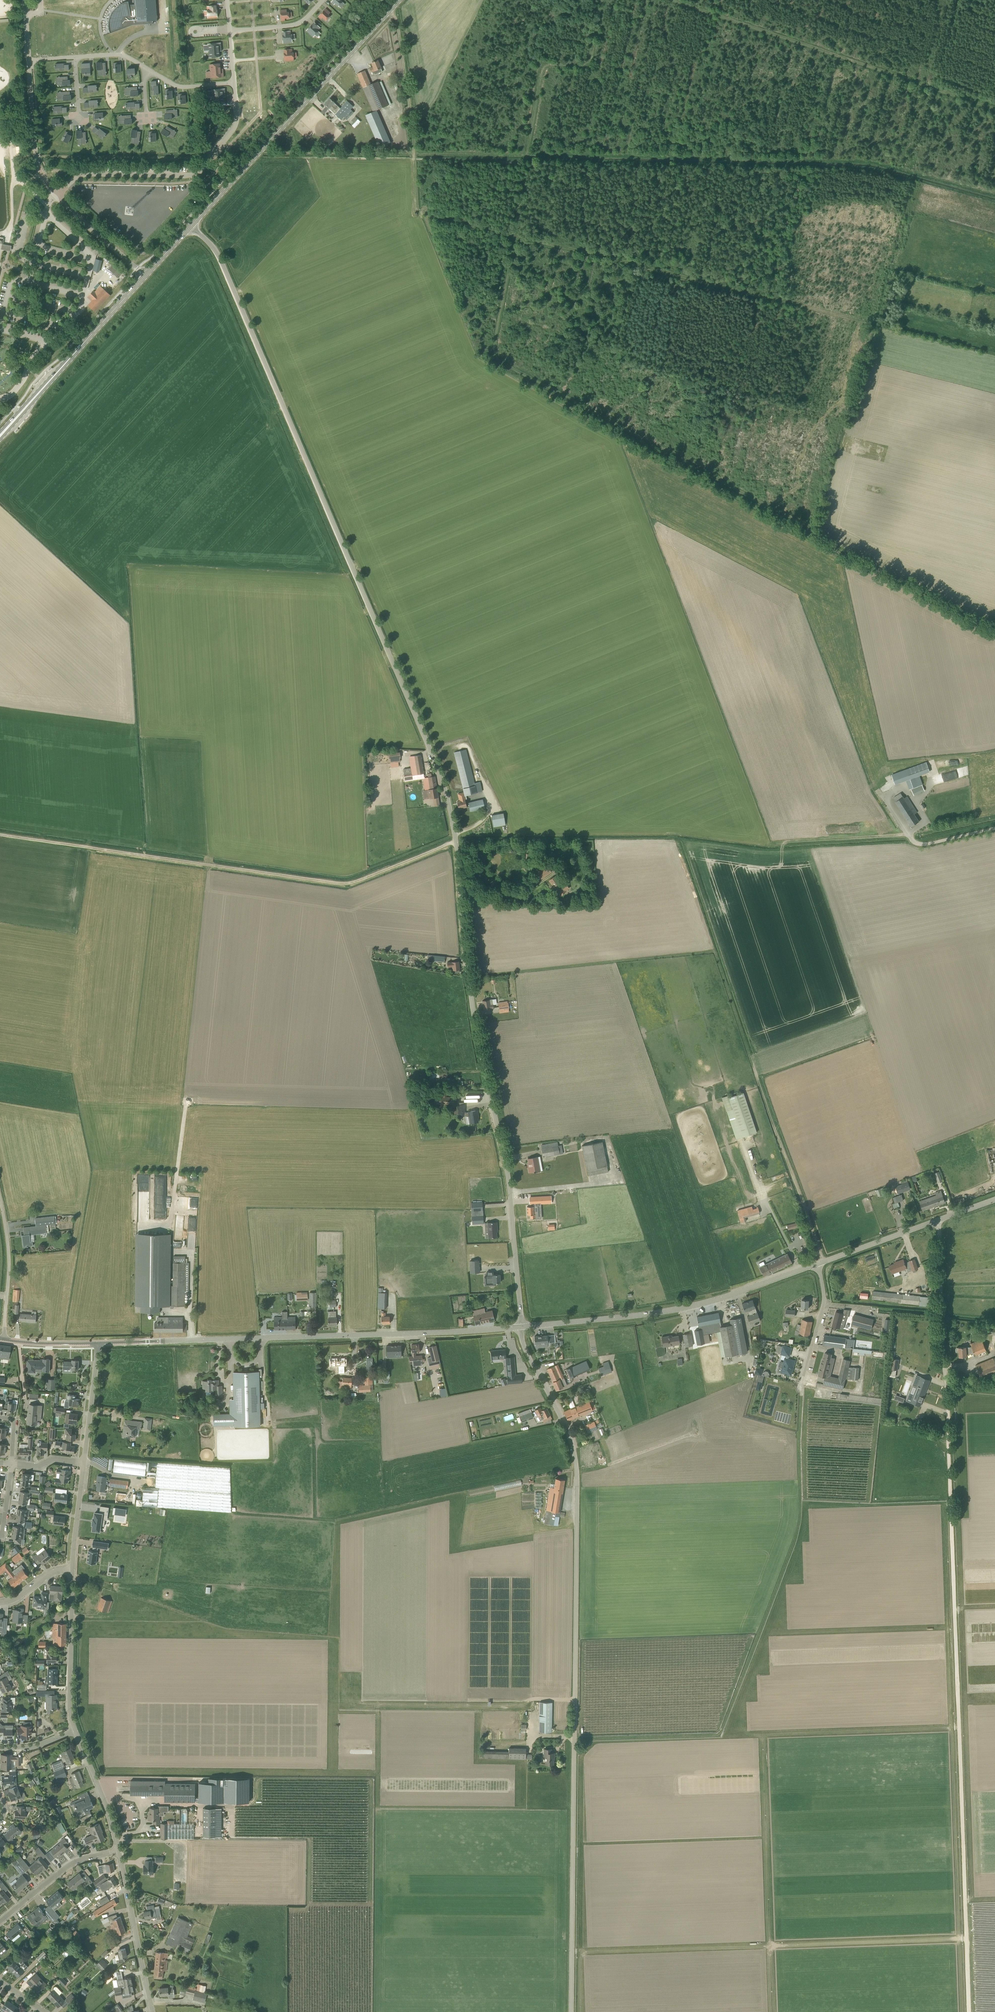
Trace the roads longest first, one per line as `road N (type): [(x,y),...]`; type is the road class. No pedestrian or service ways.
road 1 (unclassified): [(521,1327),(511,1192),(467,972),(447,794),(218,253),(192,225)]
road 2 (unclassified): [(571,2011),(574,1461),(521,1327)]
road 3 (track): [(967,2011),(945,1395)]
road 4 (track): [(468,976),(714,951),(824,1261)]
road 5 (track): [(415,152),(415,212),(876,325)]
road 6 (track): [(574,1738),(719,1733),(796,1526),(801,1396)]
road 7 (track): [(456,842),(349,884),(0,835)]
road 8 (tertiary): [(99,1343),(521,1327)]
road 9 (track): [(994,109),(671,0)]
road 10 (unclassified): [(145,276),(42,174),(24,0)]
road 11 (secondary): [(192,225),(399,0)]
road 12 (tertiary): [(521,1327),(698,1305),(817,1264)]
road 13 (track): [(795,597),(815,722),(877,789)]
road 14 (track): [(602,0),(584,65),(541,71),(527,154)]
road 15 (secondary): [(22,412),(145,276)]
road 16 (unclassified): [(945,1395),(937,1220)]
road 17 (tertiary): [(153,2011),(119,1850)]
road 18 (tertiary): [(75,1730),(73,1569)]
road 19 (track): [(415,152),(397,19),(389,11)]
road 20 (residential): [(4,1341),(9,1257),(0,1198)]
road 21 (residential): [(0,1922),(70,1865),(119,1850)]
road 22 (unclassified): [(801,1396),(821,1313),(817,1264)]
road 23 (track): [(775,845),(908,835)]
road 24 (tertiary): [(119,1850),(75,1730)]
road 25 (tertiary): [(817,1264),(937,1220)]
road 26 (tertiary): [(84,1462),(99,1343)]

